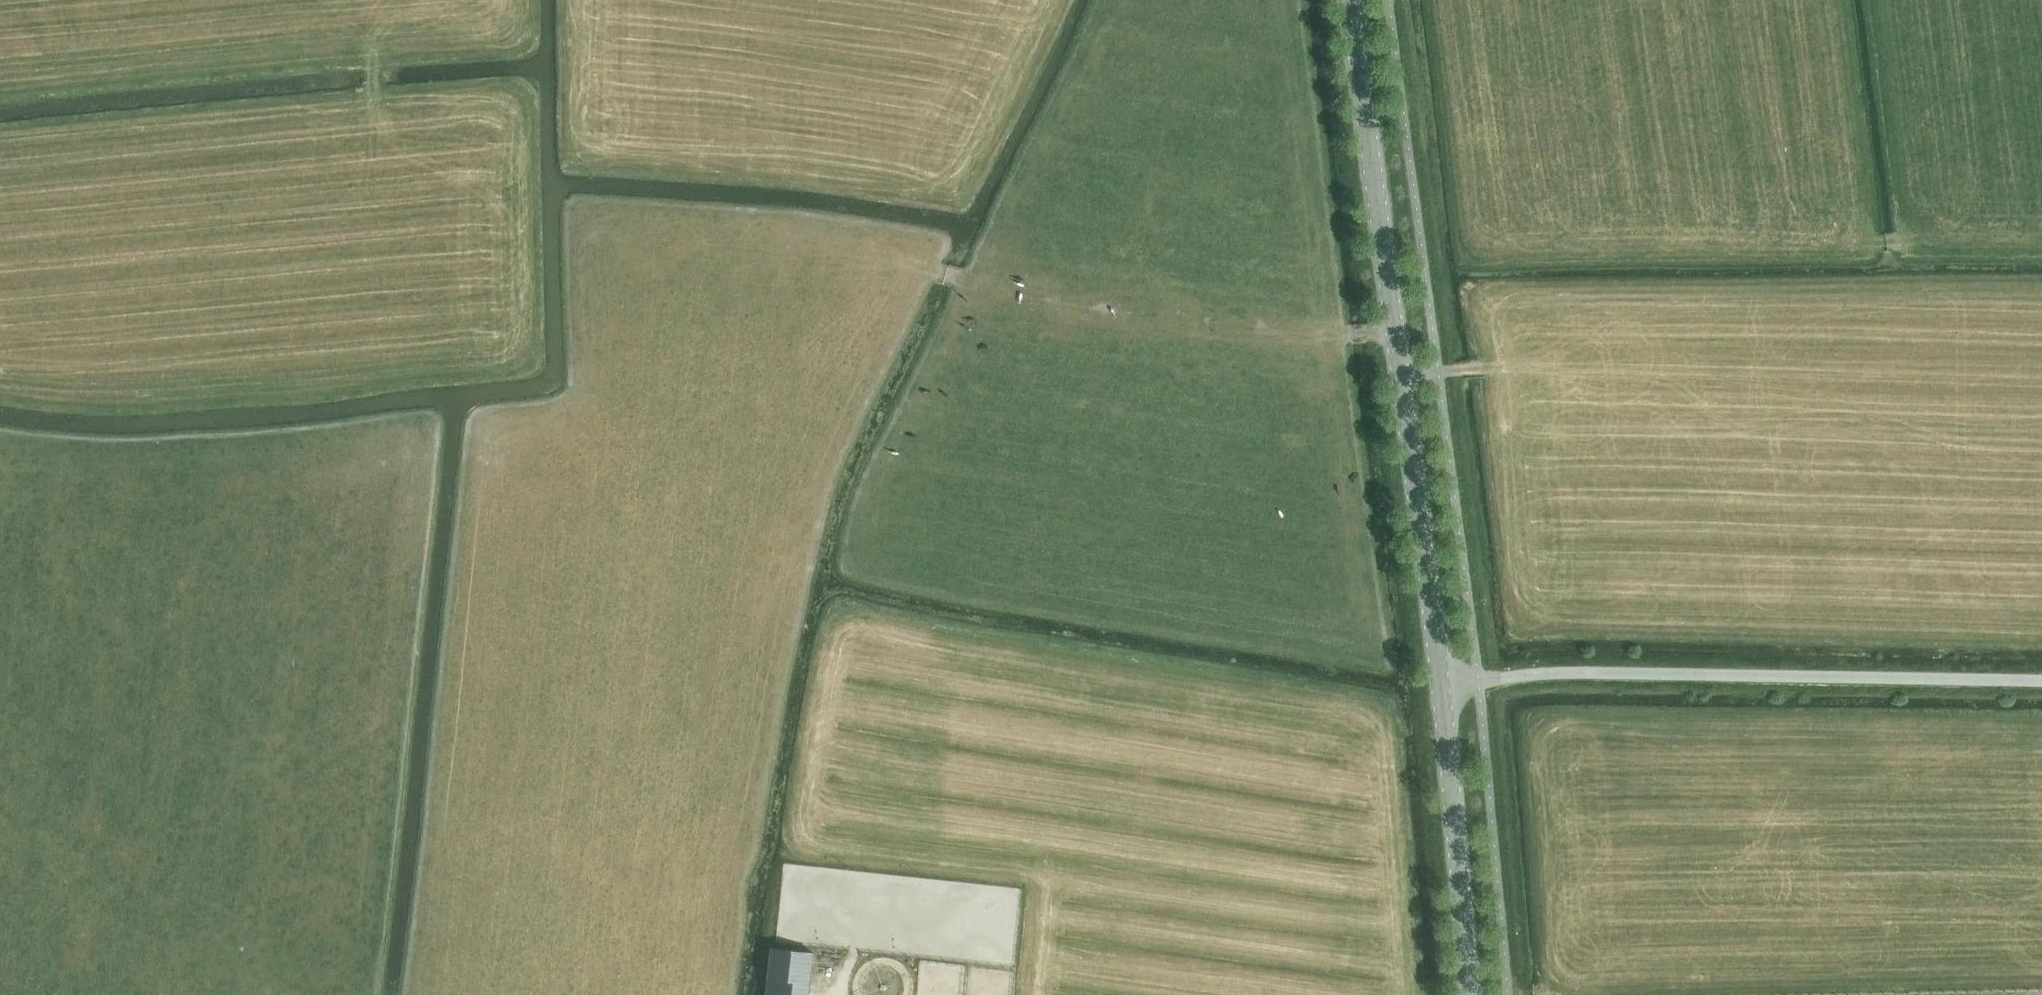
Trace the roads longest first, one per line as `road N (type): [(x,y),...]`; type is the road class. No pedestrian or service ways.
road 1 (secondary): [(1468,994),(1429,591),(1349,0)]
road 2 (track): [(2041,680),(1559,672),(1439,683)]

